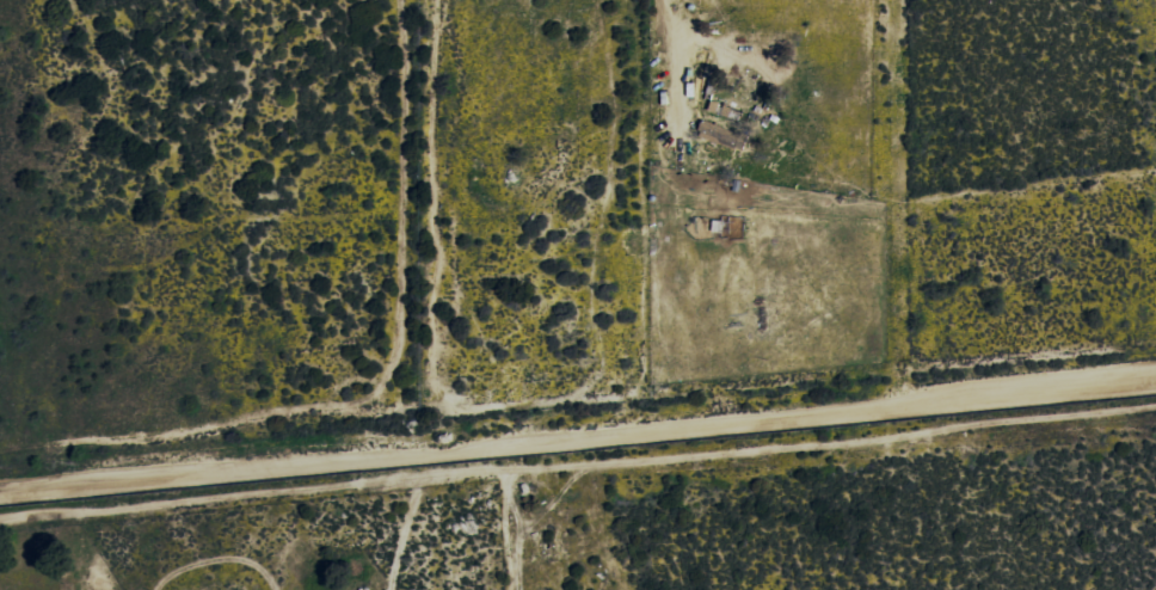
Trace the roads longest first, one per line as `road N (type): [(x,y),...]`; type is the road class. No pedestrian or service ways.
road 1 (track): [(1155,372),(0,488)]
road 2 (residential): [(1155,408),(0,522)]

